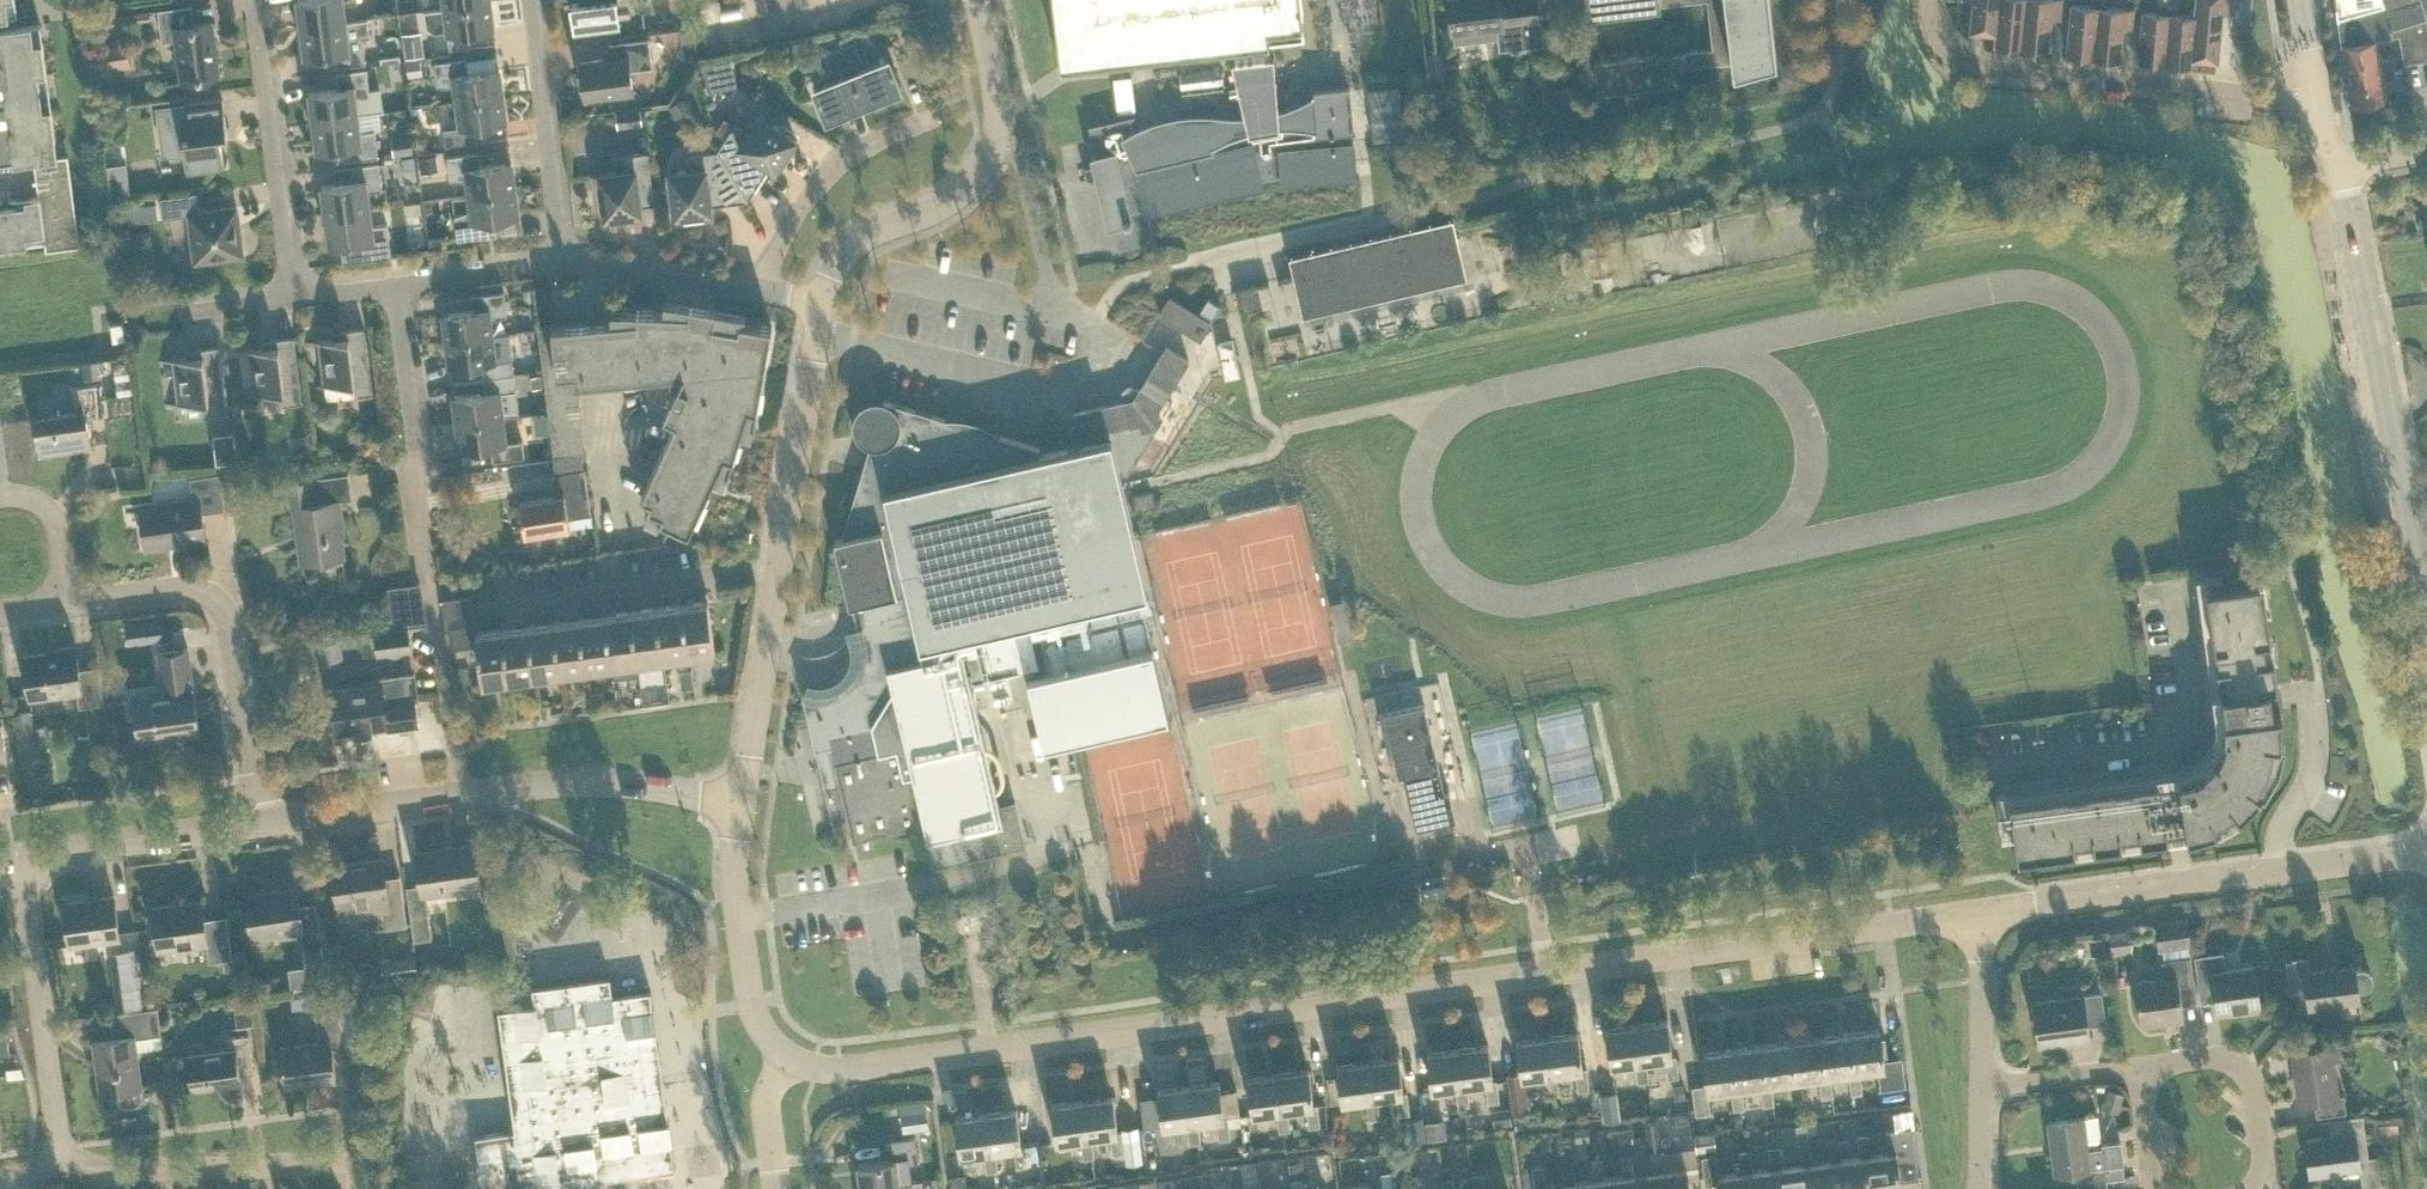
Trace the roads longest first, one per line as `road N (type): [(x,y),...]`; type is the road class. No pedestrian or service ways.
road 1 (unclassified): [(784,1056),(842,1070),(1973,912)]
road 2 (unclassified): [(742,805),(823,302)]
road 3 (residential): [(255,825),(610,780),(742,805)]
road 4 (primary): [(2426,643),(2337,163)]
road 5 (unclassified): [(1973,912),(2426,850)]
road 6 (unclassified): [(823,302),(830,268),(853,243),(968,188),(988,158),(1000,107),(978,0)]
road 7 (residential): [(255,825),(229,626),(217,600),(188,587),(68,602)]
road 8 (residential): [(62,1152),(95,1164),(318,1169),(366,1158)]
road 9 (residential): [(429,581),(398,283)]
road 10 (residential): [(62,1152),(23,858)]
road 11 (residential): [(294,294),(256,0)]
road 12 (residential): [(1930,0),(1934,26),(1950,51),(1980,69),(2174,84)]
road 13 (residential): [(554,263),(529,0)]
road 14 (unclassified): [(784,1056),(762,1026),(745,974),(734,853),(742,805)]
road 15 (residential): [(762,291),(794,214),(833,165),(930,117)]
road 16 (residential): [(23,858),(255,825)]
road 17 (residential): [(2137,1067),(2210,1057),(2247,1073),(2264,1155),(2249,1188)]
road 18 (residential): [(762,291),(554,263)]
road 19 (residential): [(1981,1080),(1973,912)]
road 20 (residential): [(554,263),(398,283)]
road 21 (residential): [(1981,1080),(2137,1067)]
road 22 (residential): [(0,496),(38,499),(48,508),(60,535),(68,602)]
road 23 (residential): [(2312,84),(2174,84)]
road 24 (residential): [(777,1188),(766,1096),(784,1056)]

